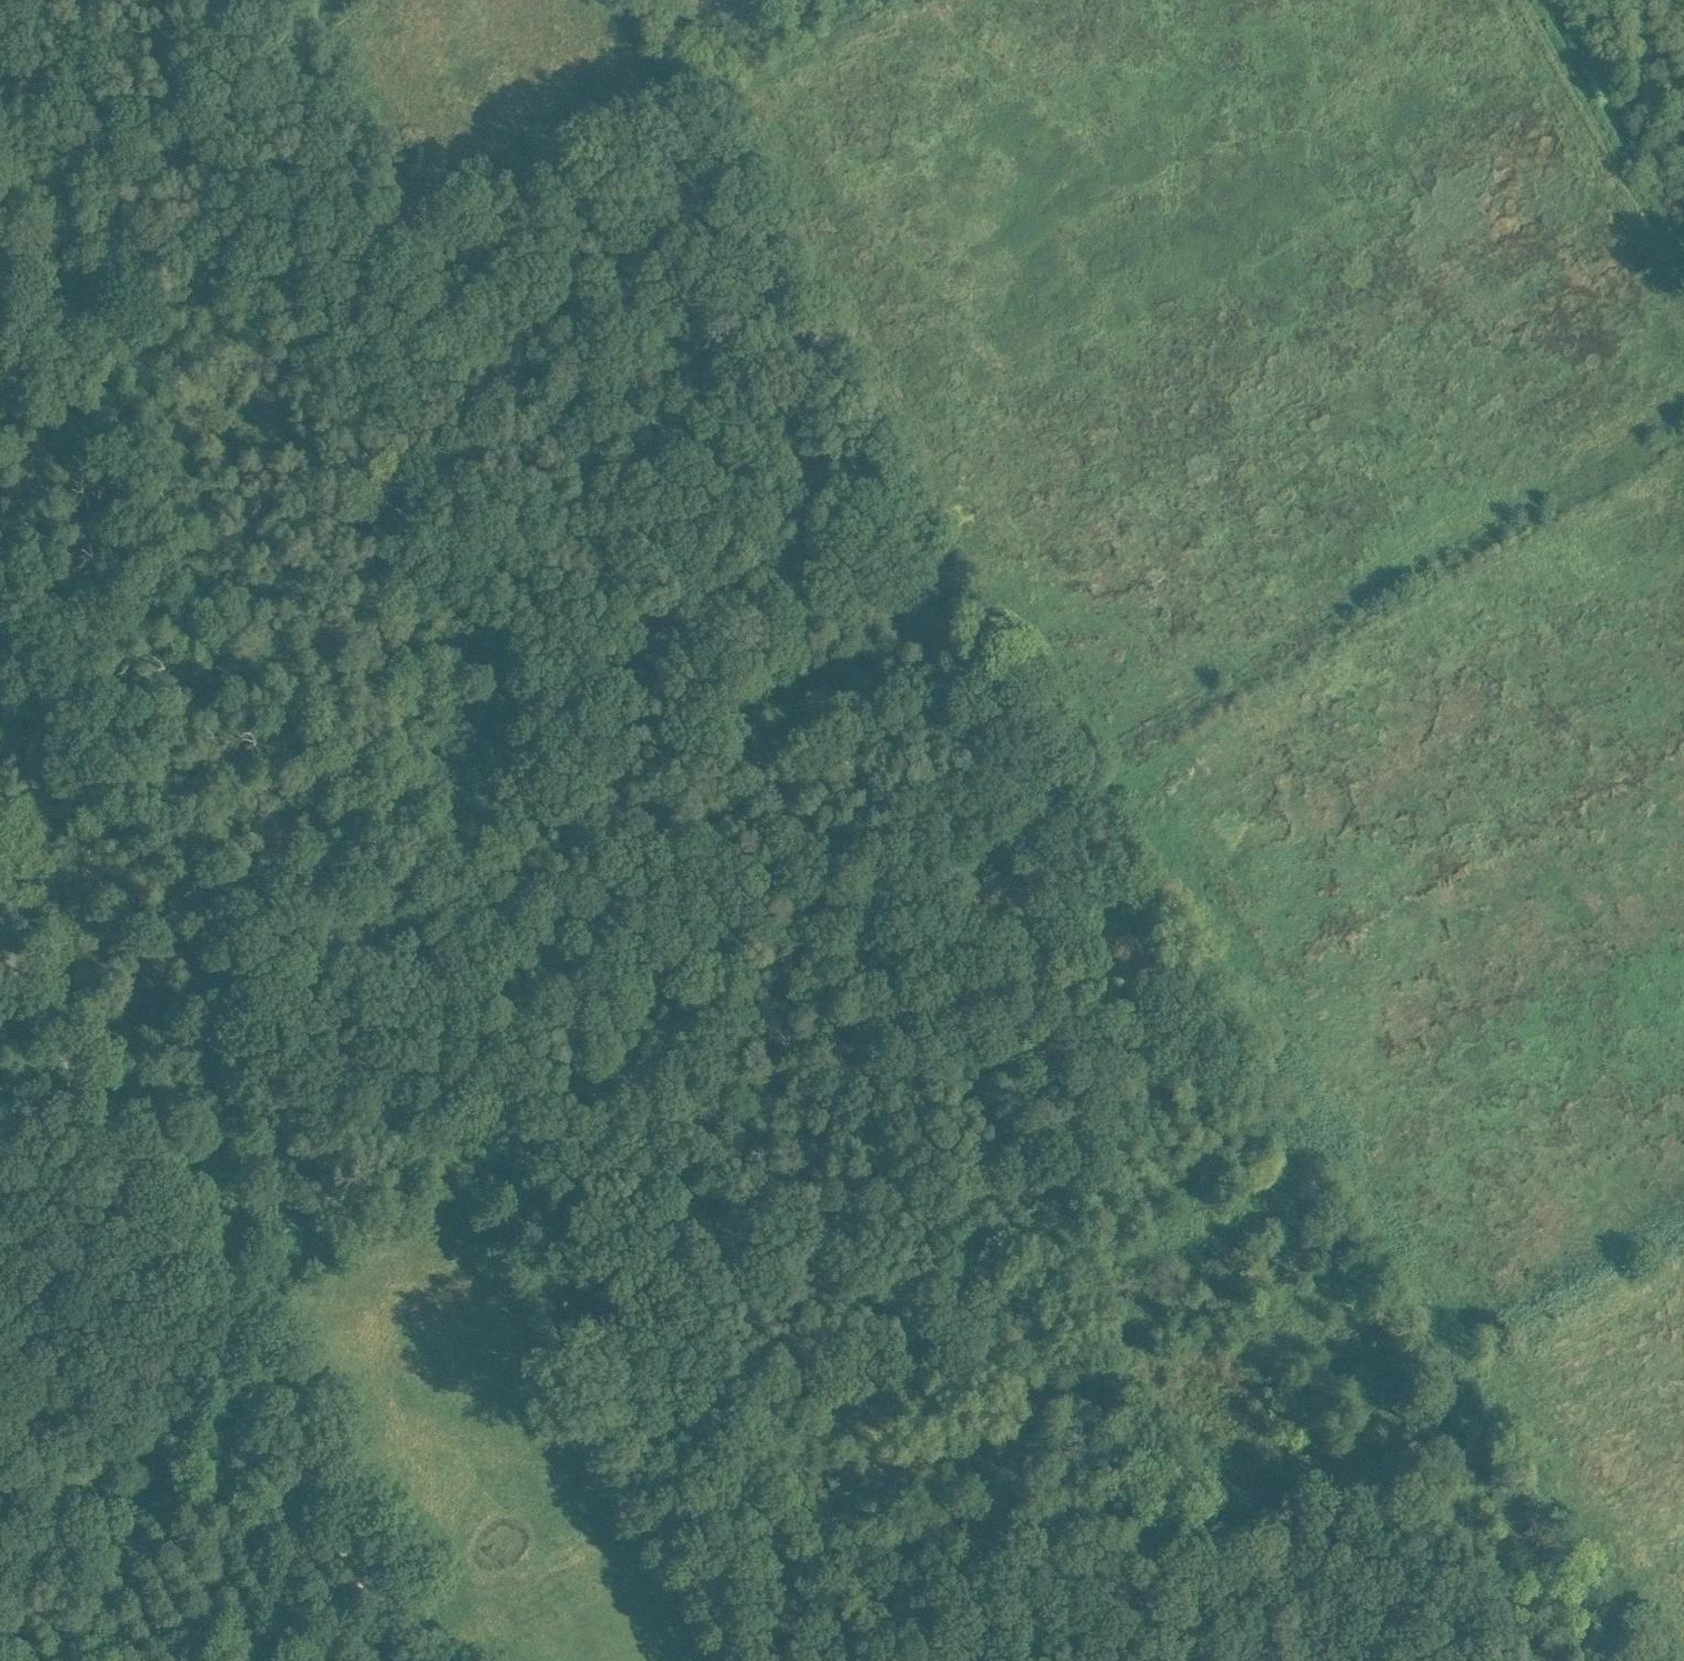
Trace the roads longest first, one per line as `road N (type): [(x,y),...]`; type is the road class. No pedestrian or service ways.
road 1 (unclassified): [(415,1660),(0,928)]

